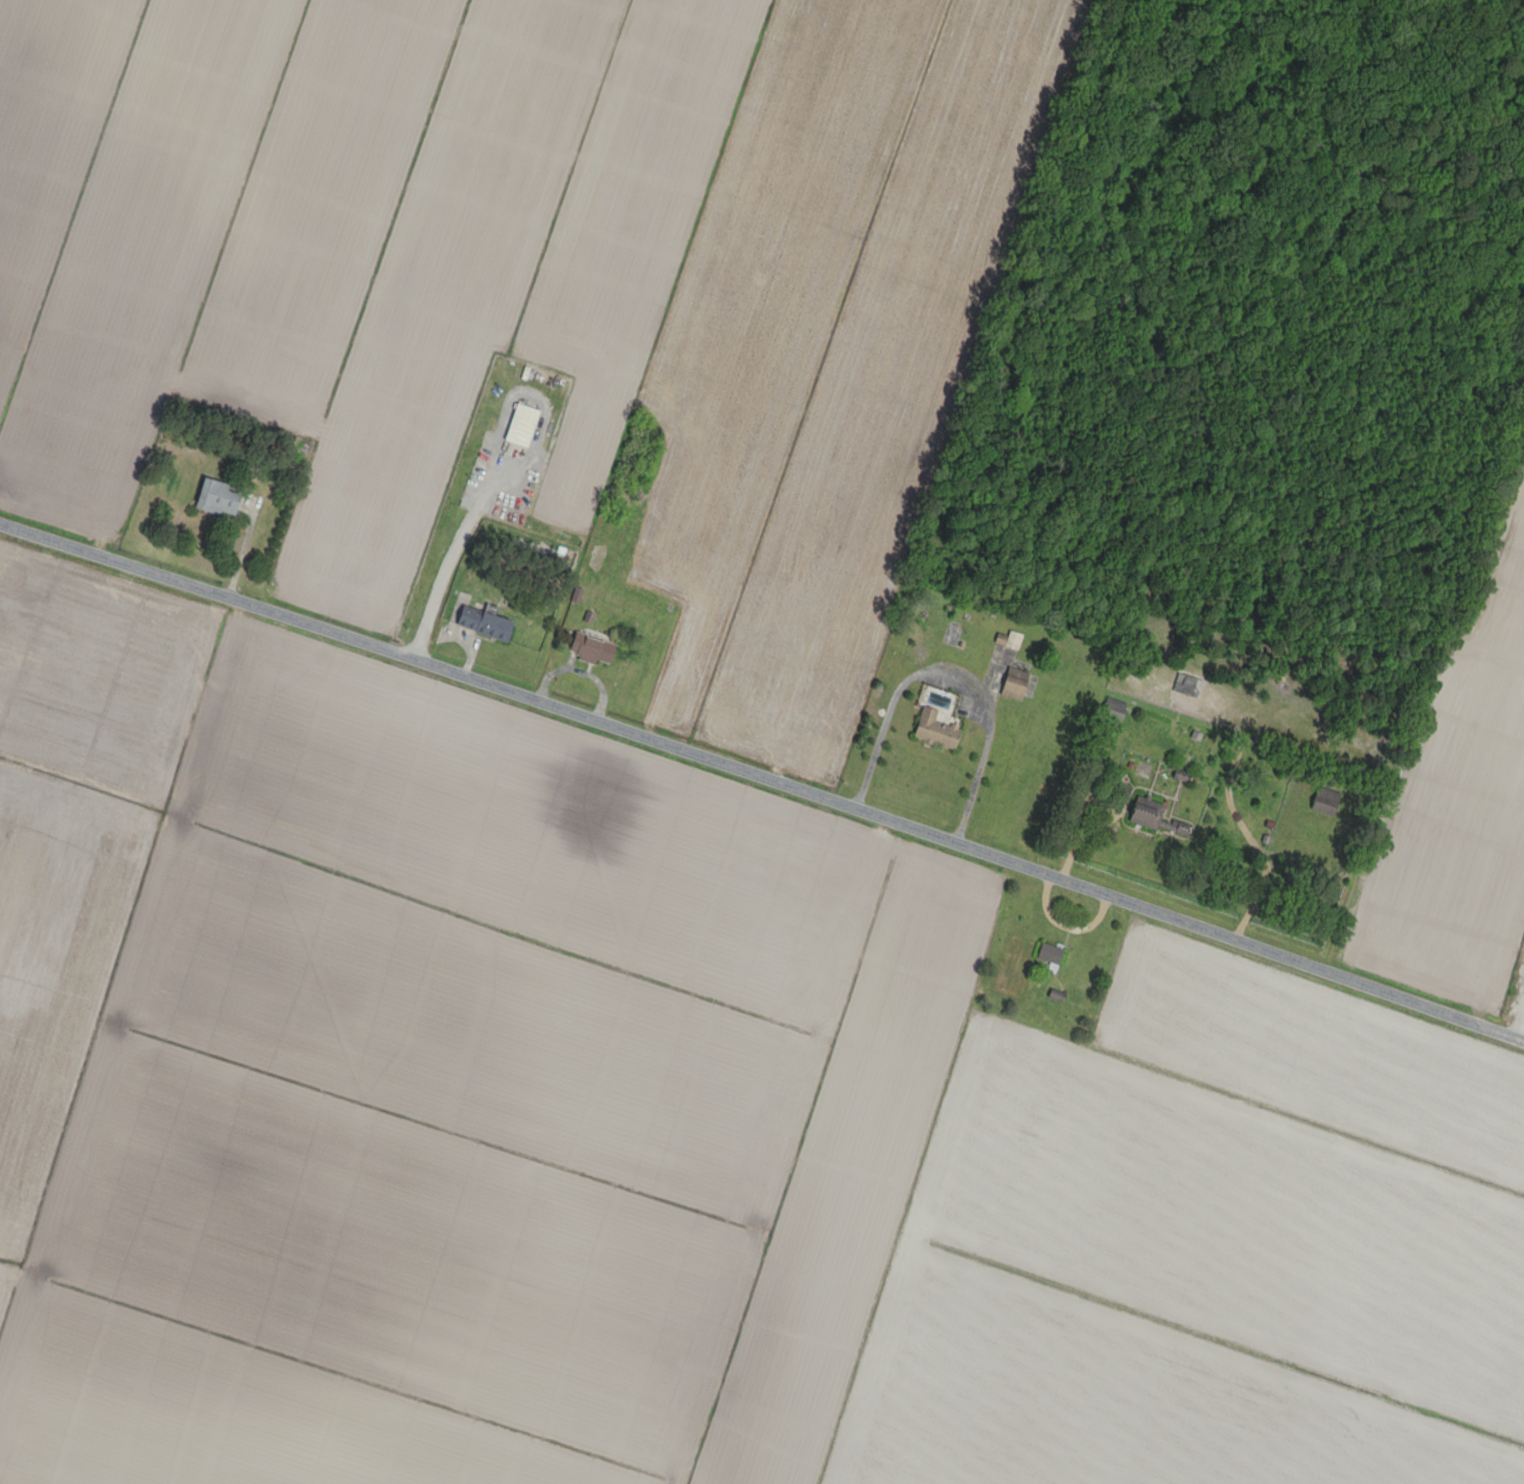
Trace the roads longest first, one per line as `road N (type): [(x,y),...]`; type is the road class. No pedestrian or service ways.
road 1 (residential): [(1523,1058),(894,822),(428,667),(0,541)]

